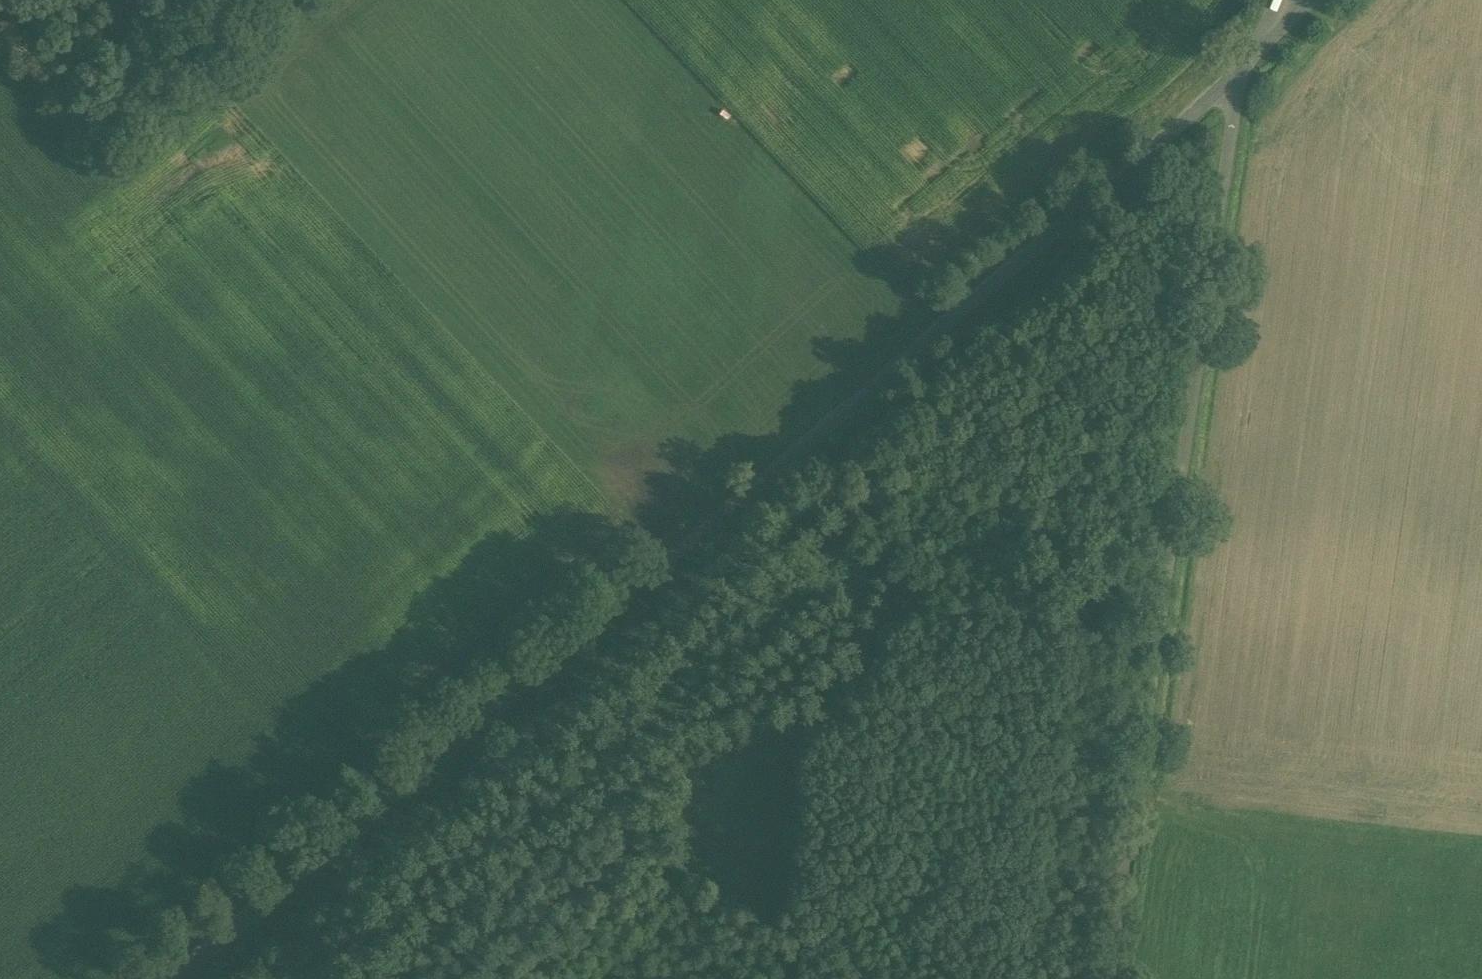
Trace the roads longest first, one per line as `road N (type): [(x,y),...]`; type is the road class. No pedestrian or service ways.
road 1 (unclassified): [(175,978),(1243,71)]
road 2 (unclassified): [(1112,978),(1243,71)]

